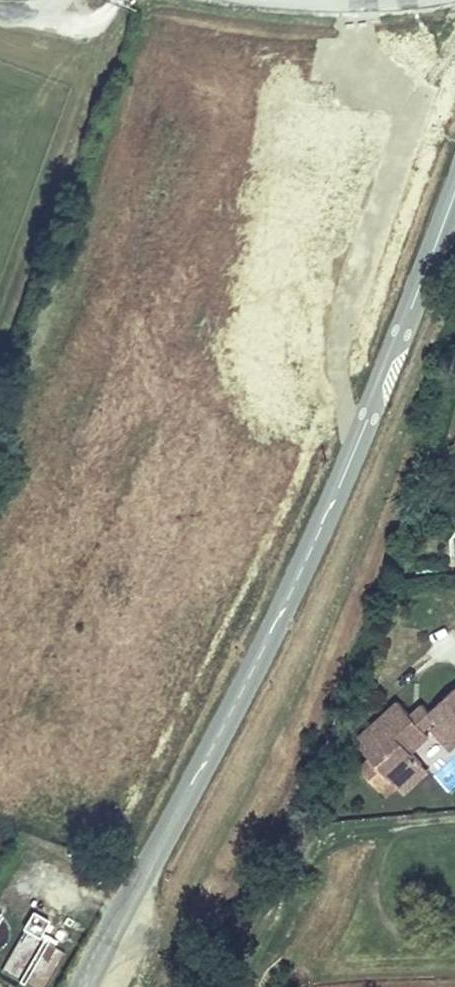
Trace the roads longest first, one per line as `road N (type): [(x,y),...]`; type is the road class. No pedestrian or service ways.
road 1 (tertiary): [(454,189),(333,499),(86,986)]

